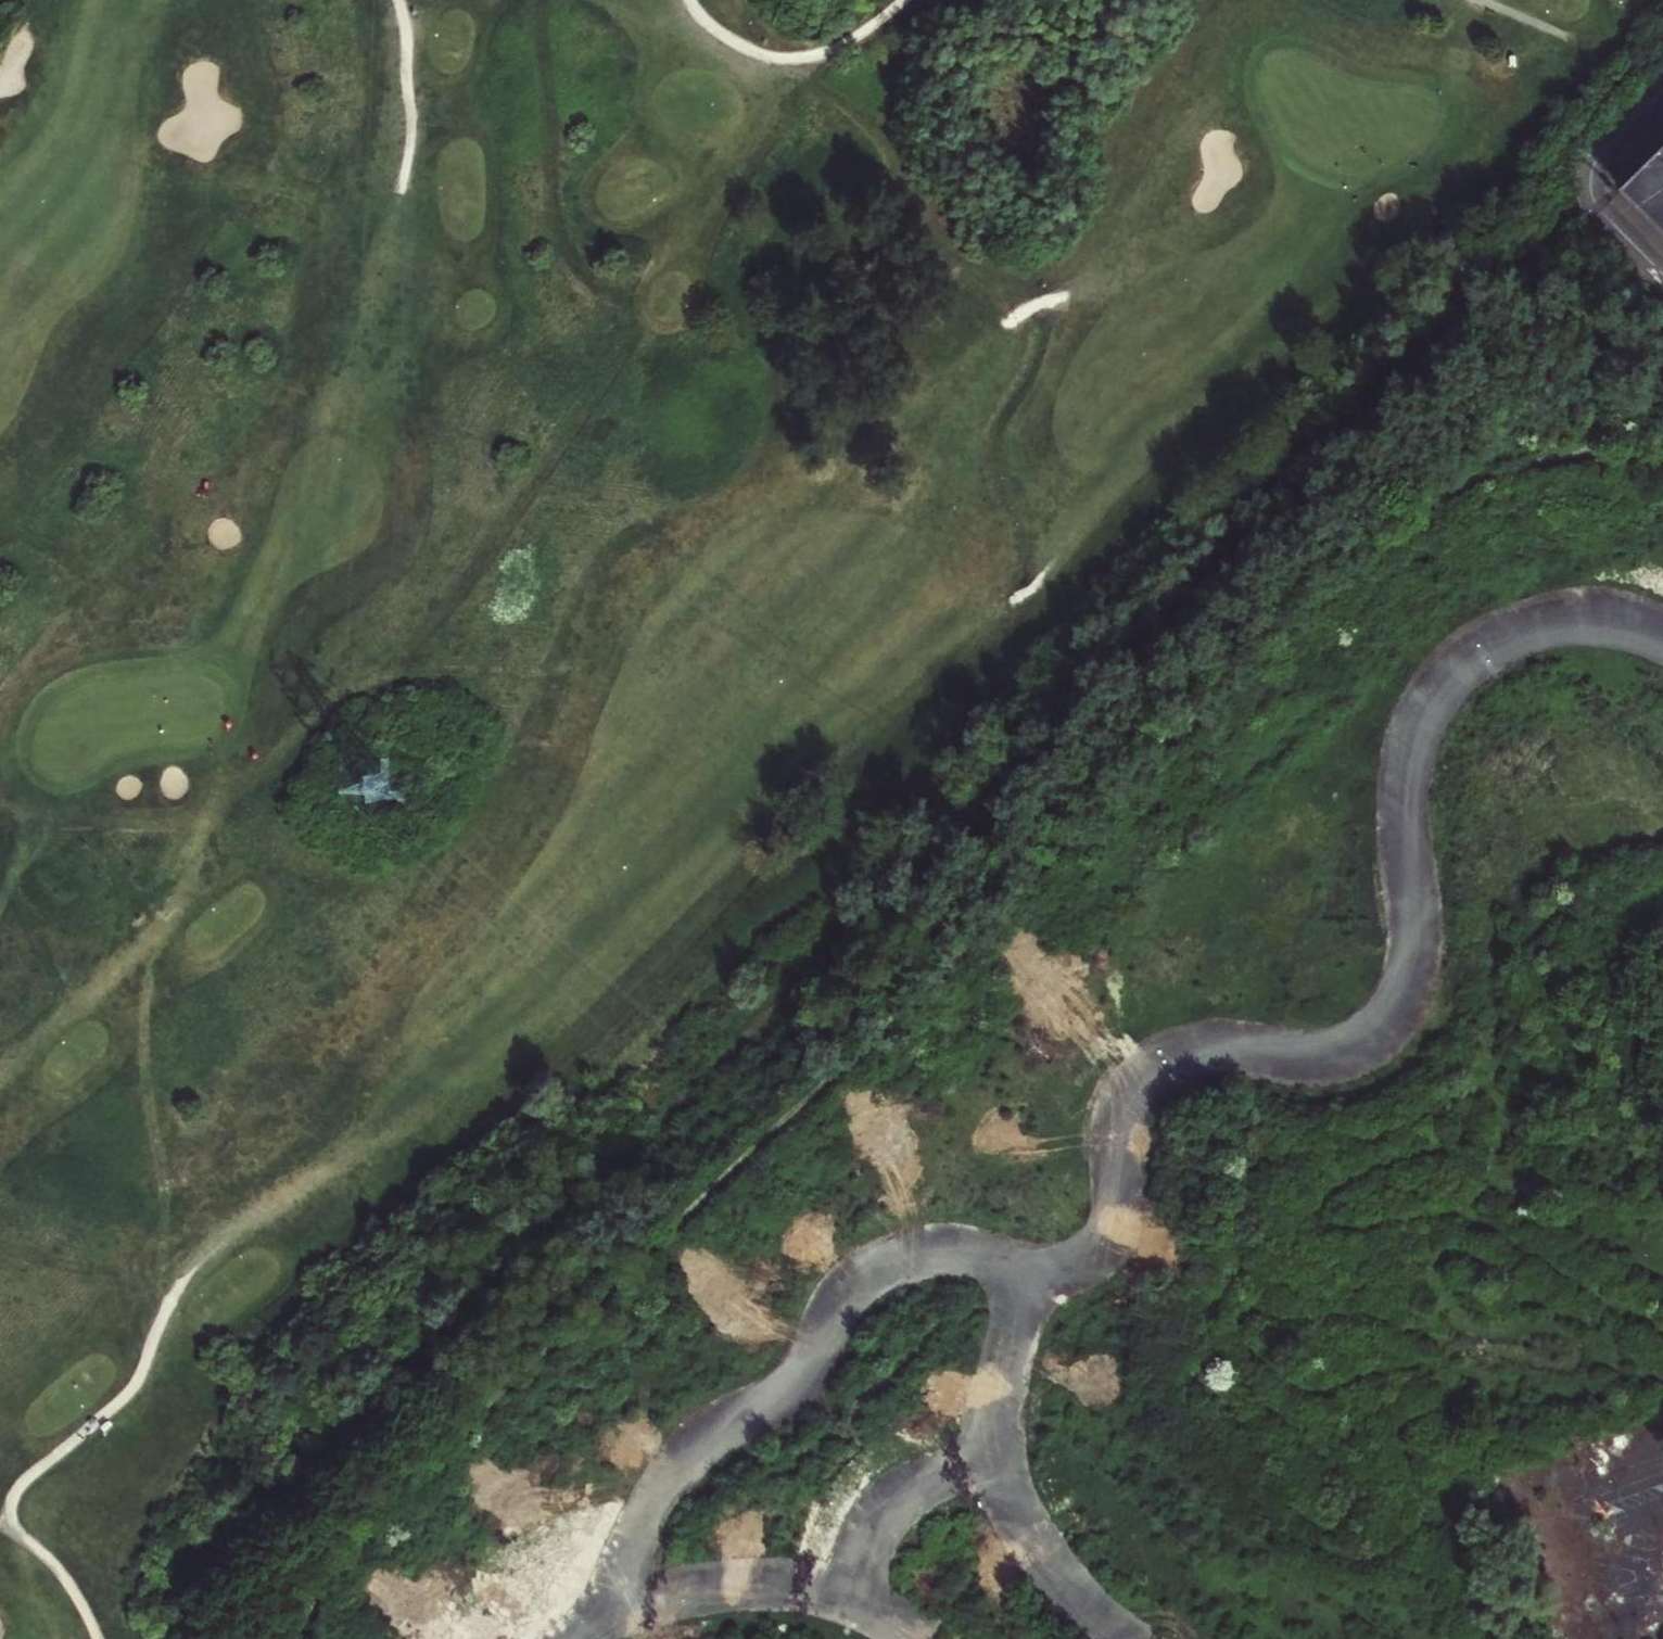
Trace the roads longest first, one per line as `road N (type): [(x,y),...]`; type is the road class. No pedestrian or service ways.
road 1 (track): [(1662,1334),(1471,1218),(1447,1215),(1349,1233),(1331,1226),(1320,1201),(1337,1183),(1460,1147),(1463,1119),(1435,1110),(1385,1140),(1270,1159),(1249,1188),(1233,1277),(1204,1321),(1217,1356),(1334,1472),(1347,1490),(1346,1518),(1322,1526),(1298,1511),(1211,1380),(1190,1376),(1179,1394),(1227,1472),(1273,1524),(1349,1563),(1390,1555),(1417,1531),(1422,1495),(1400,1443),(1403,1430),(1425,1417),(1490,1411),(1499,1400),(1497,1385),(1462,1368),(1408,1364),(1312,1393),(1243,1349),(1239,1333),(1250,1315),(1300,1322),(1361,1315),(1534,1373),(1555,1376),(1578,1363),(1581,1349),(1559,1334),(1497,1332),(1444,1311),(1424,1272),(1435,1250),(1446,1248),(1594,1331),(1662,1387)]
road 2 (track): [(1662,1150),(1623,967),(1639,920),(1662,902)]

